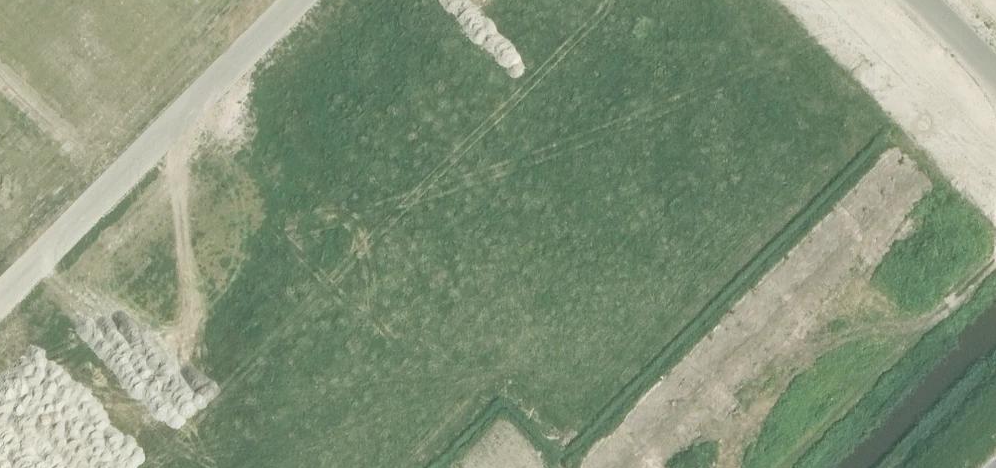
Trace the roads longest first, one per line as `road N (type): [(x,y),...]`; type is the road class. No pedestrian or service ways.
road 1 (track): [(0,301),(298,0)]

